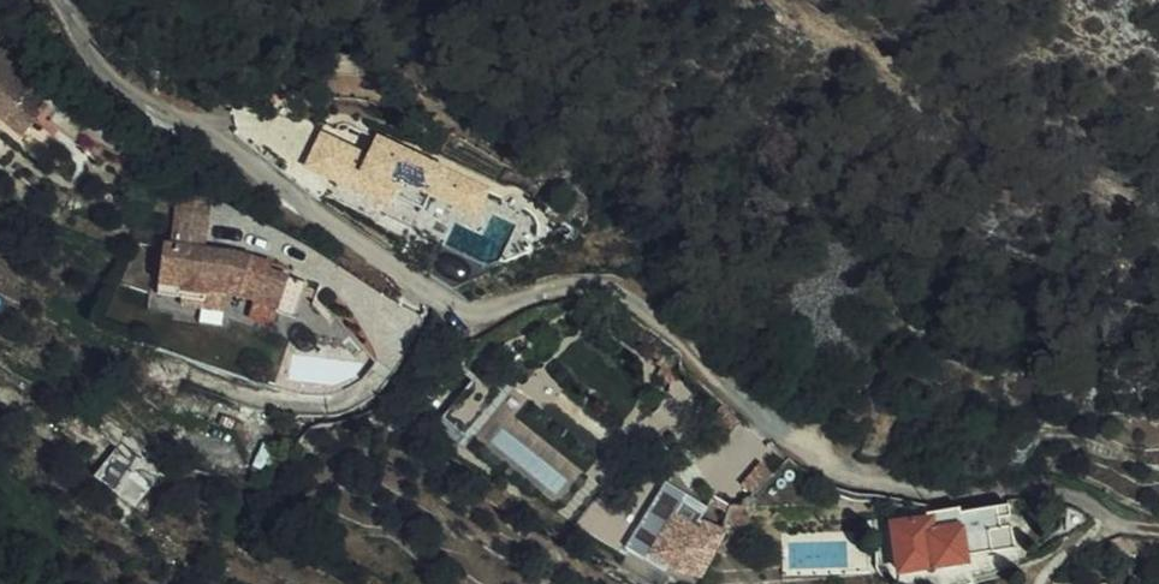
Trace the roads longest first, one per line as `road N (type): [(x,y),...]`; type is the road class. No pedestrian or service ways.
road 1 (track): [(1158,218),(1084,189),(777,0)]

